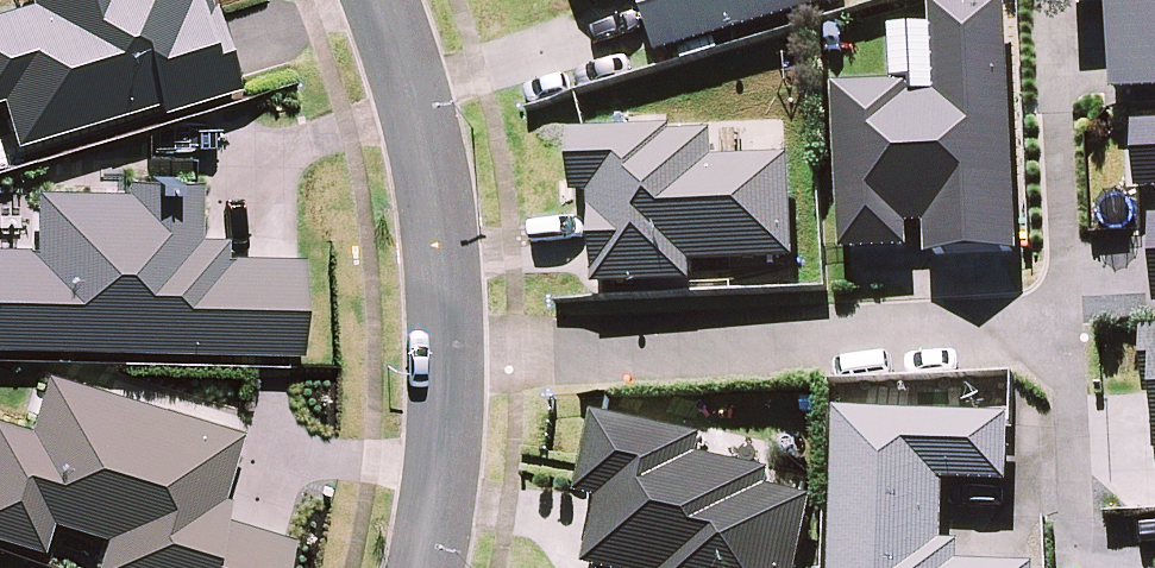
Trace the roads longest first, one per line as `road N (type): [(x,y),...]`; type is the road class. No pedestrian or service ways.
road 1 (residential): [(444,361),(1056,336)]
road 2 (residential): [(444,361),(425,130),(382,0)]
road 3 (residential): [(1050,107),(1056,336)]
road 4 (residential): [(422,567),(441,492),(444,361)]
road 5 (residential): [(1056,336),(1059,511)]

